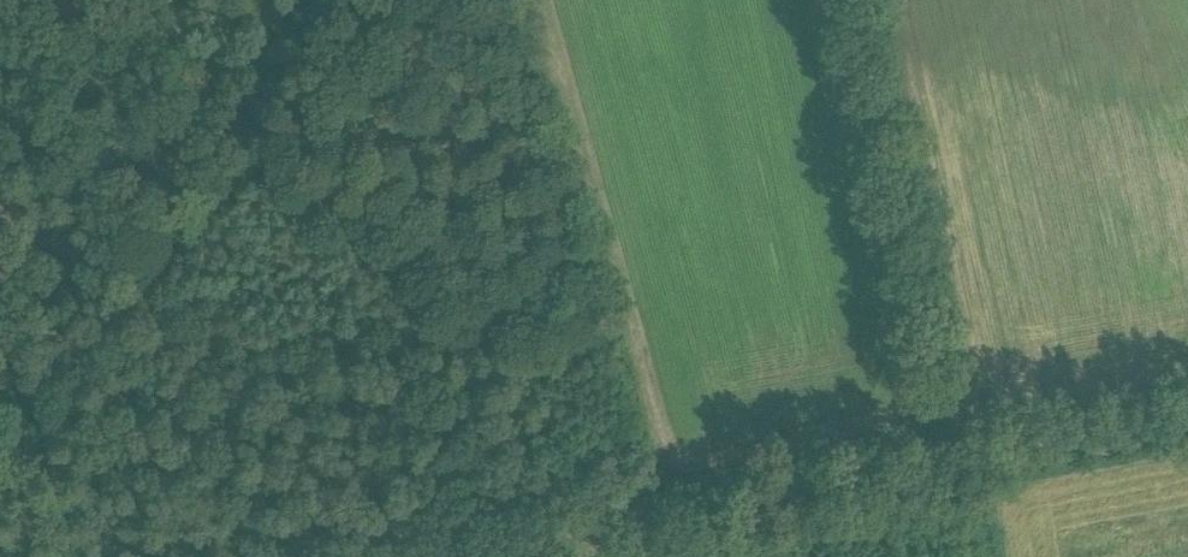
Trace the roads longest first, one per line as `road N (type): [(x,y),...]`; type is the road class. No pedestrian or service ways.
road 1 (unclassified): [(405,556),(1187,414)]

